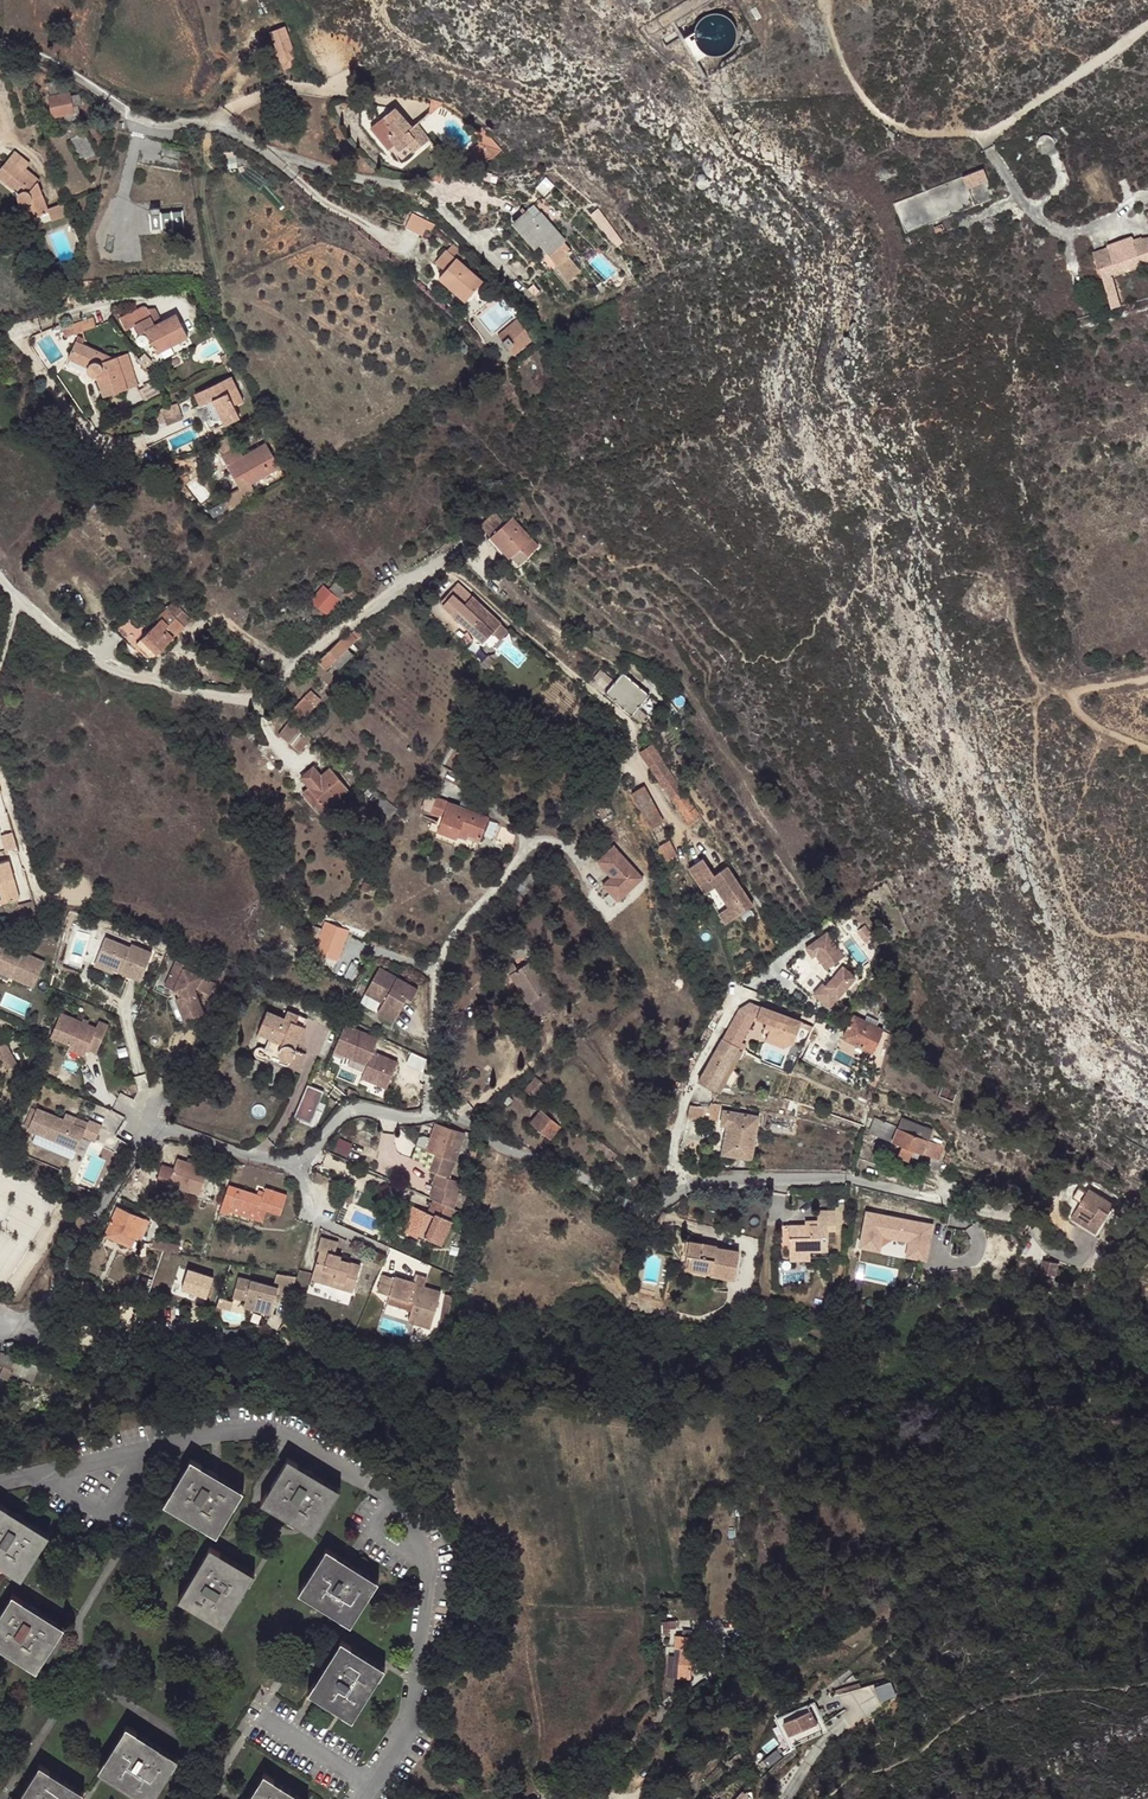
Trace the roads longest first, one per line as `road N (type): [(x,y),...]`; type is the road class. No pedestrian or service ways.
road 1 (residential): [(0,1331),(30,1322),(143,1123),(159,1122),(281,1167),(297,1164),(351,1107),(404,1118),(431,1113),(461,1119),(650,1209),(681,1186),(851,1176),(1027,1228)]
road 2 (residential): [(370,1786),(410,1719),(429,1576),(424,1541),(408,1512),(272,1429),(86,1463)]
road 3 (track): [(962,136),(916,133),(867,107),(848,80),(822,0)]
road 4 (residential): [(370,1786),(253,1716),(242,1738)]

